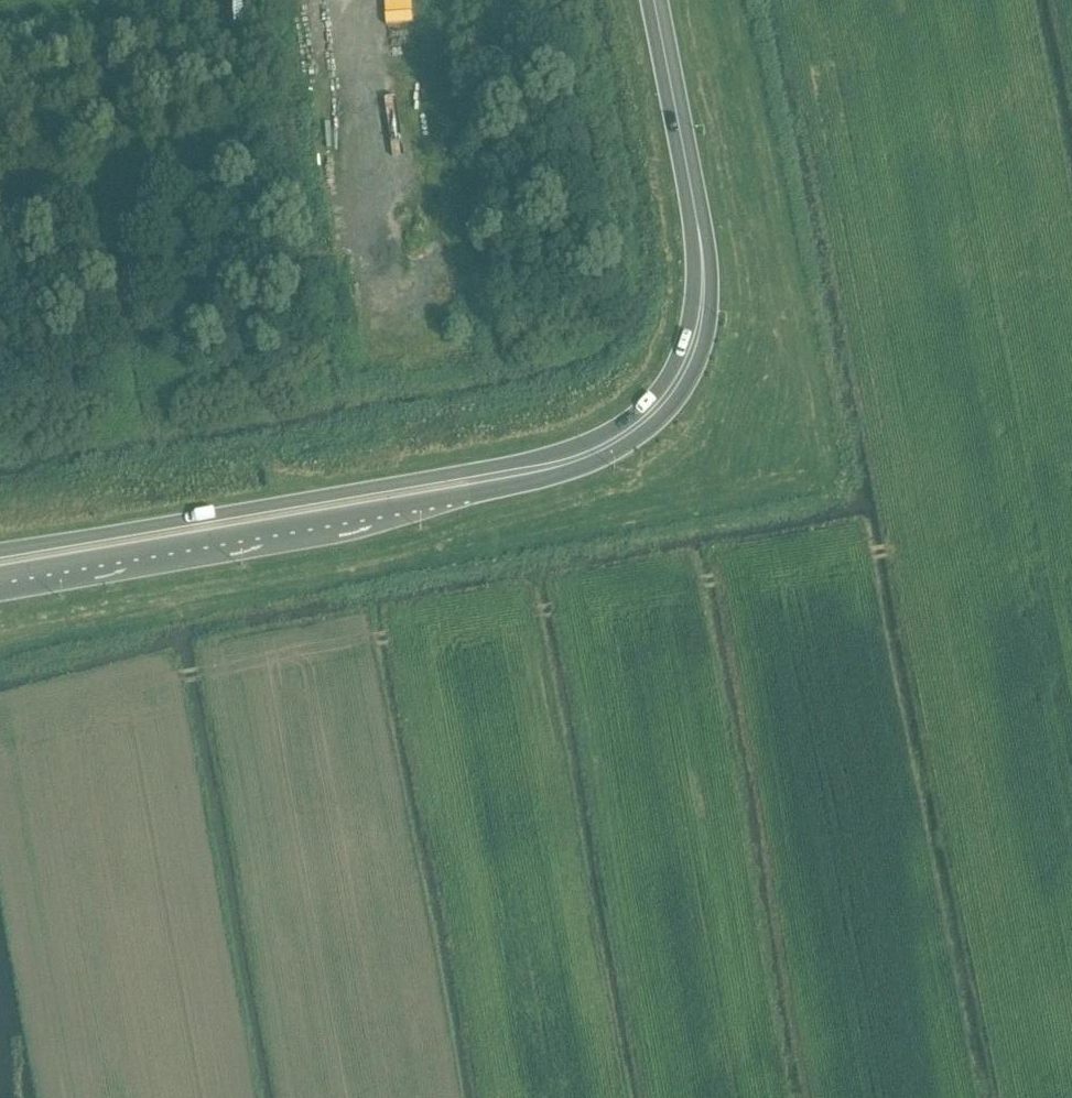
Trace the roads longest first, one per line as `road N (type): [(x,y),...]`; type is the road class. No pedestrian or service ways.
road 1 (trunk): [(654,0),(701,249),(694,344),(659,406),(614,441),(561,464),(472,480)]
road 2 (trunk): [(0,577),(370,510),(472,480)]
road 3 (trunk): [(472,480),(0,552)]

